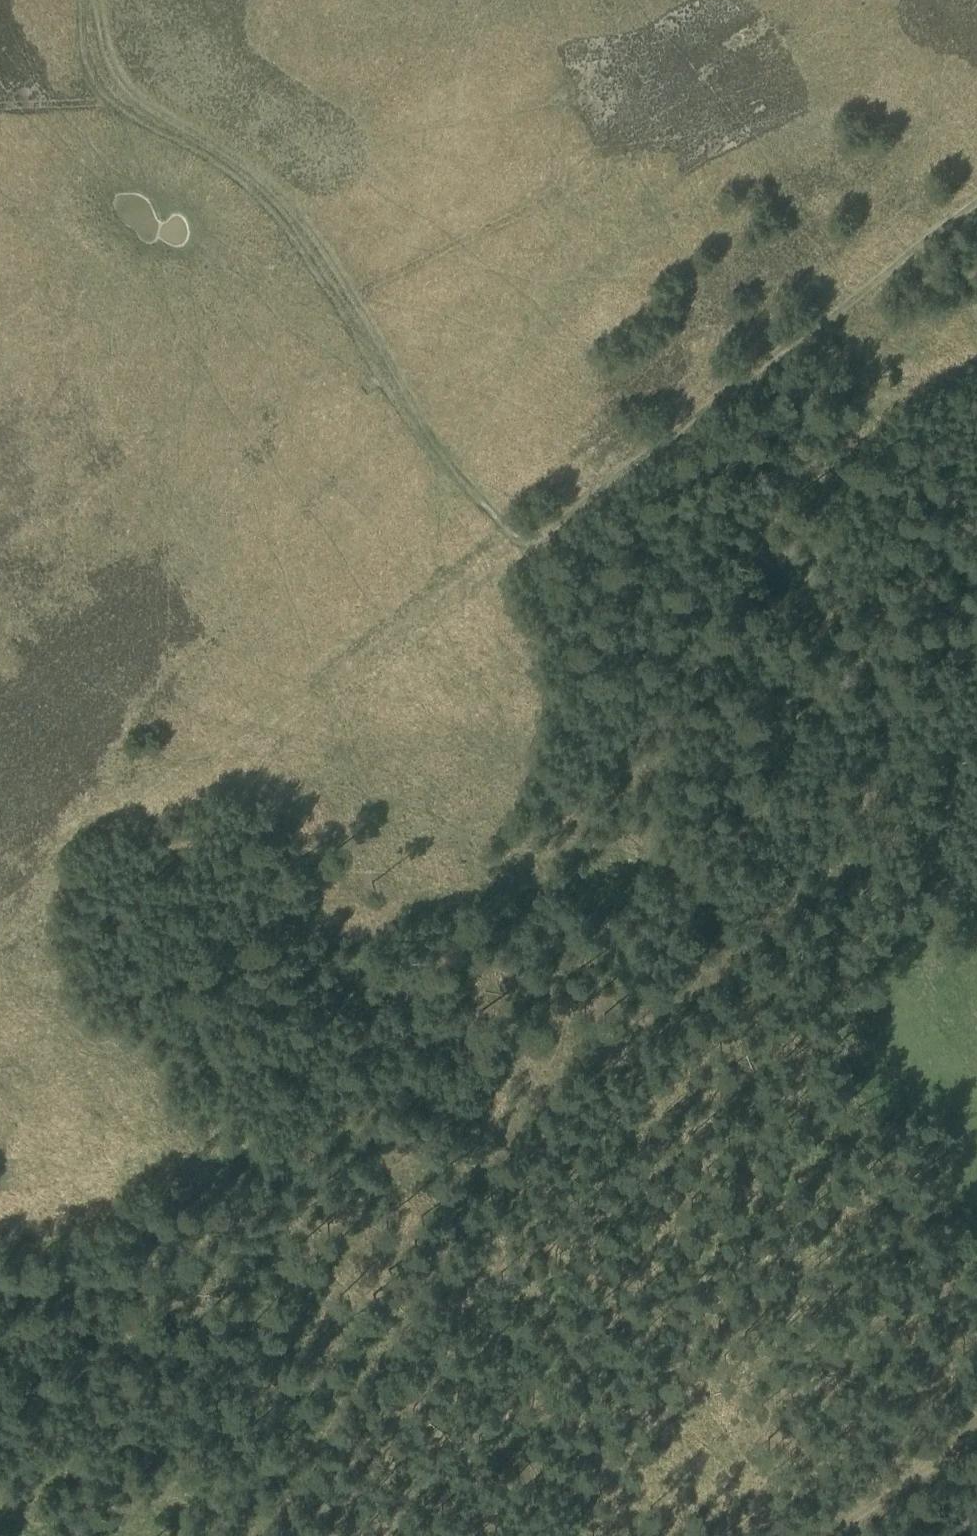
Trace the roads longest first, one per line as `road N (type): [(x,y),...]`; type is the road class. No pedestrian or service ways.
road 1 (track): [(976,187),(524,547),(406,416),(294,229),(244,173),(114,104),(96,83),(82,48),(79,0)]
road 2 (track): [(856,1535),(976,1452)]

